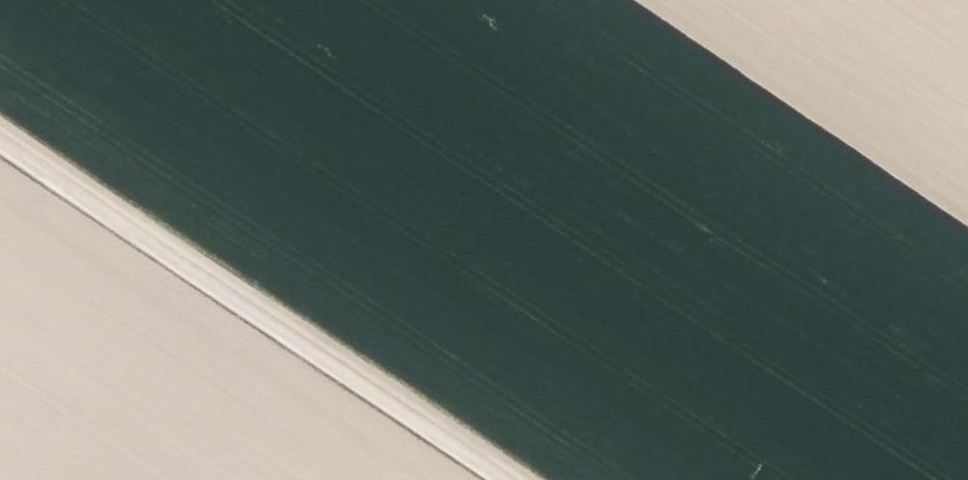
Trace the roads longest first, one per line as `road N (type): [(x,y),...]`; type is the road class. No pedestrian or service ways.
road 1 (track): [(508,479),(0,141)]

